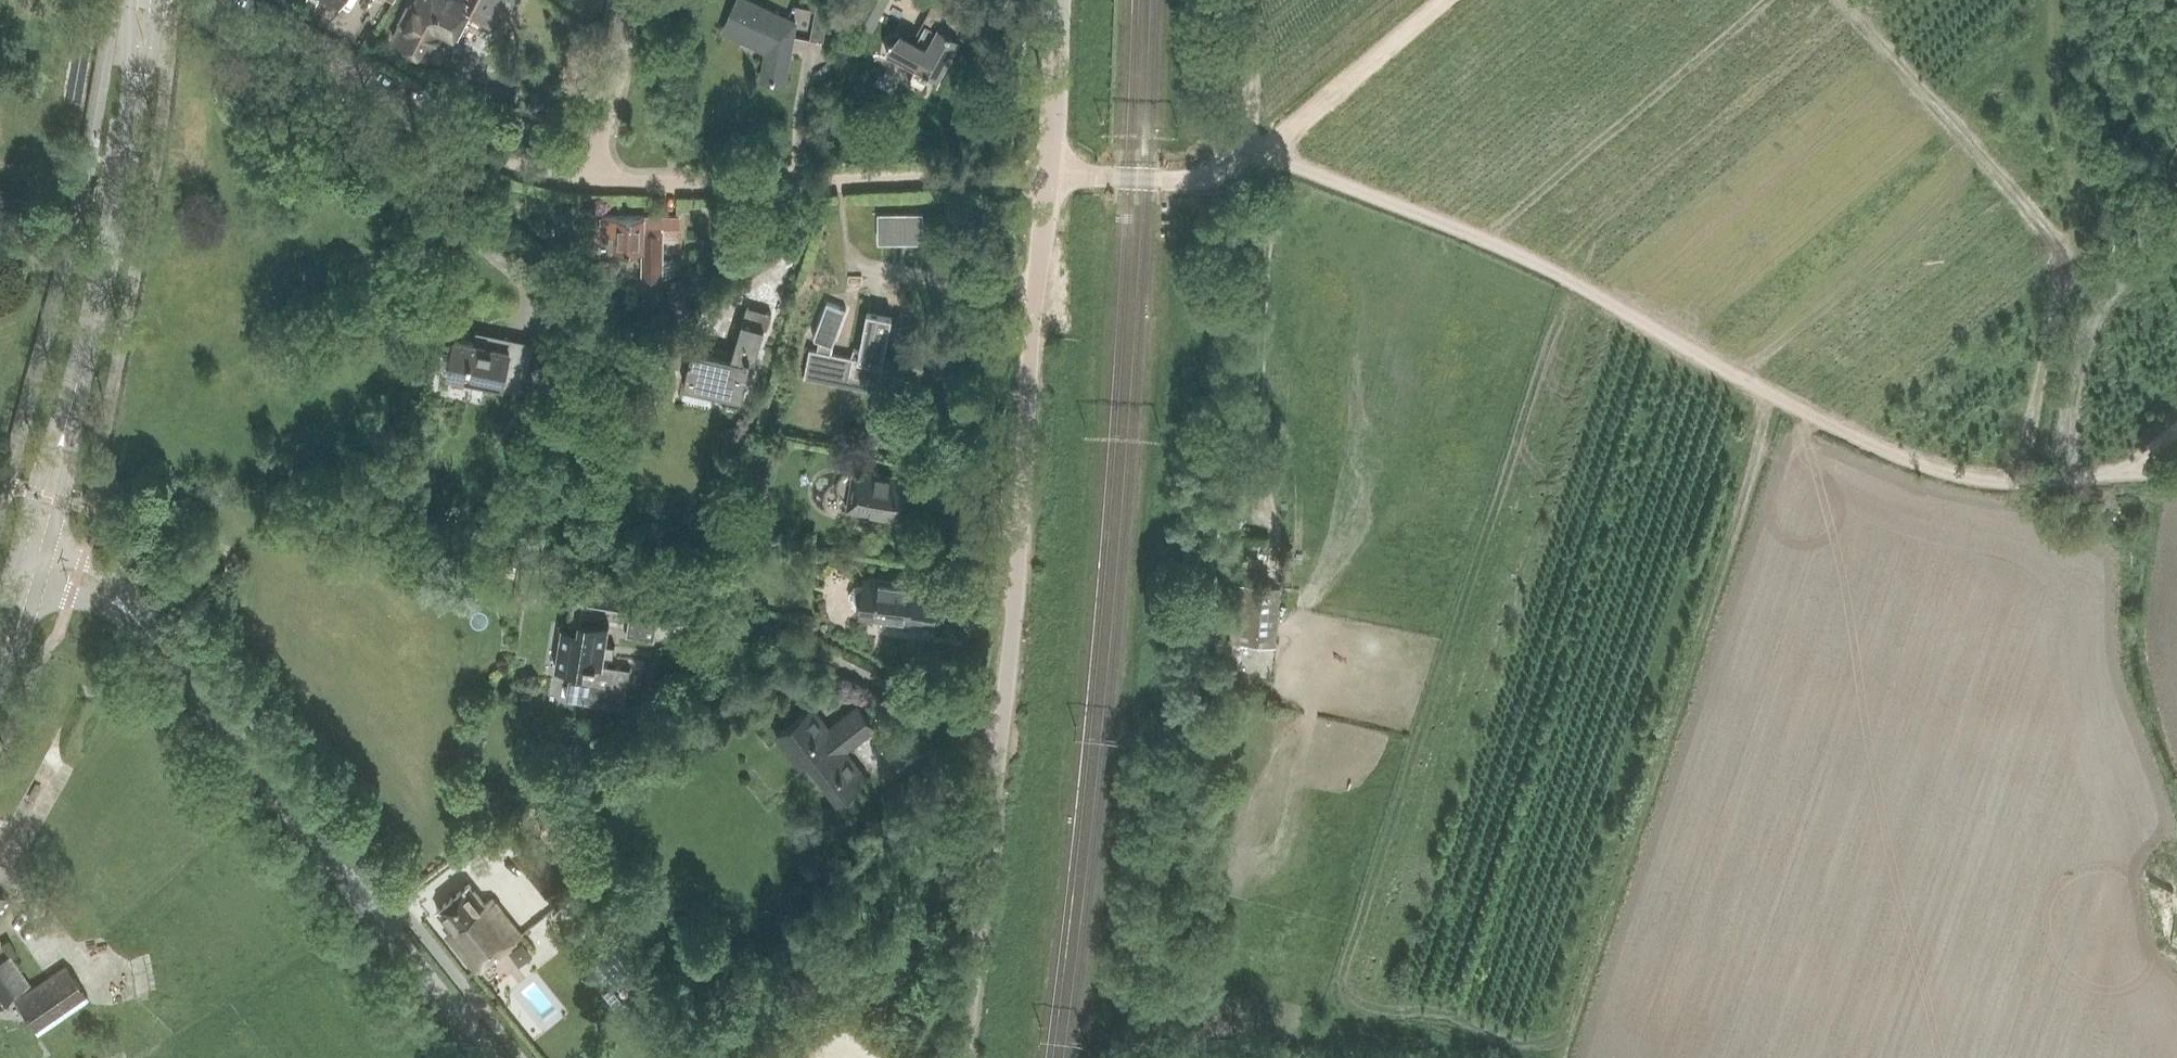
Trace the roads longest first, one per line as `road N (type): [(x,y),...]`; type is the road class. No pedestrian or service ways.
road 1 (track): [(2176,480),(2127,472),(1998,482),(1880,450),(1750,387),(1552,268),(1286,162),(1253,159)]
road 2 (unclassified): [(961,1057),(1019,572),(1047,177)]
road 3 (track): [(1848,0),(2064,255),(2068,285),(2031,483)]
road 4 (tertiary): [(488,1057),(148,634)]
road 5 (unclassified): [(1047,177),(584,180)]
road 6 (unclassified): [(584,180),(494,160),(204,0)]
road 7 (secondary): [(79,374),(116,207),(145,0)]
road 8 (track): [(1253,159),(1442,0)]
road 9 (secondary): [(79,374),(15,561)]
road 10 (unclassified): [(584,180),(632,0)]
road 11 (secondary): [(50,550),(79,374)]
road 12 (unclassified): [(1047,177),(1058,0)]
road 13 (track): [(1253,159),(1253,0)]
road 14 (tertiary): [(148,634),(114,585),(50,550)]

